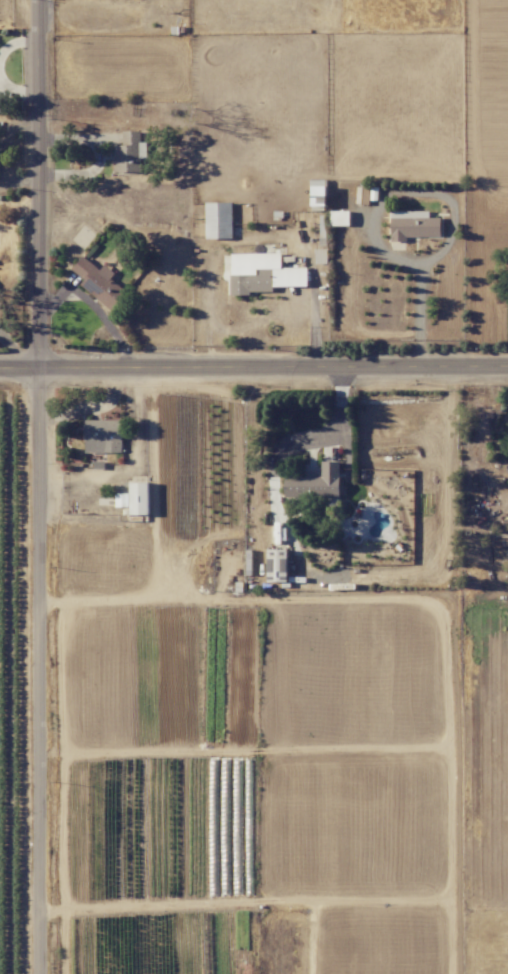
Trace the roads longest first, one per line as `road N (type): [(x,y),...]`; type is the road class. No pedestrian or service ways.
road 1 (residential): [(43,973),(39,0)]
road 2 (tertiary): [(0,363),(507,361)]
road 3 (track): [(43,908),(442,899),(450,973)]

